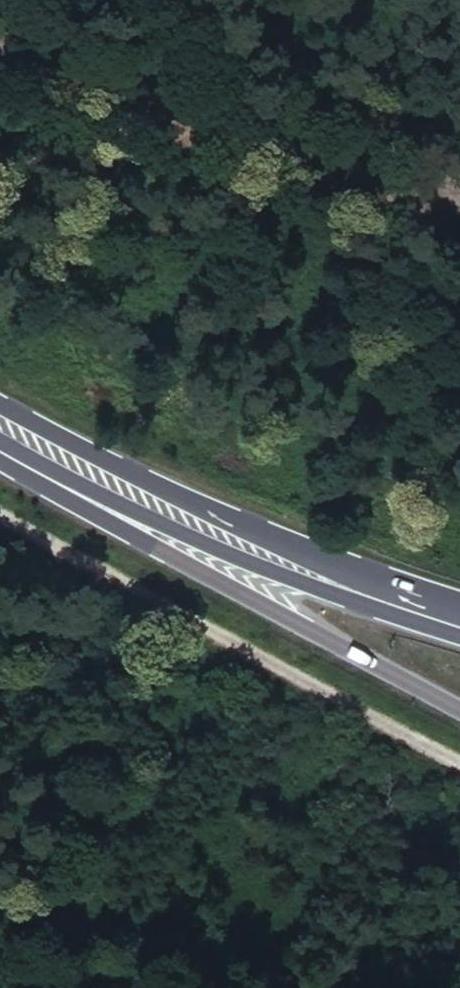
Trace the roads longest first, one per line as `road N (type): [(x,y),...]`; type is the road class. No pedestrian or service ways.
road 1 (motorway): [(0,461),(459,715)]
road 2 (track): [(0,517),(459,766)]
road 3 (secondary): [(459,602),(326,558),(0,406)]
road 4 (secondary): [(0,442),(201,547),(459,635)]

